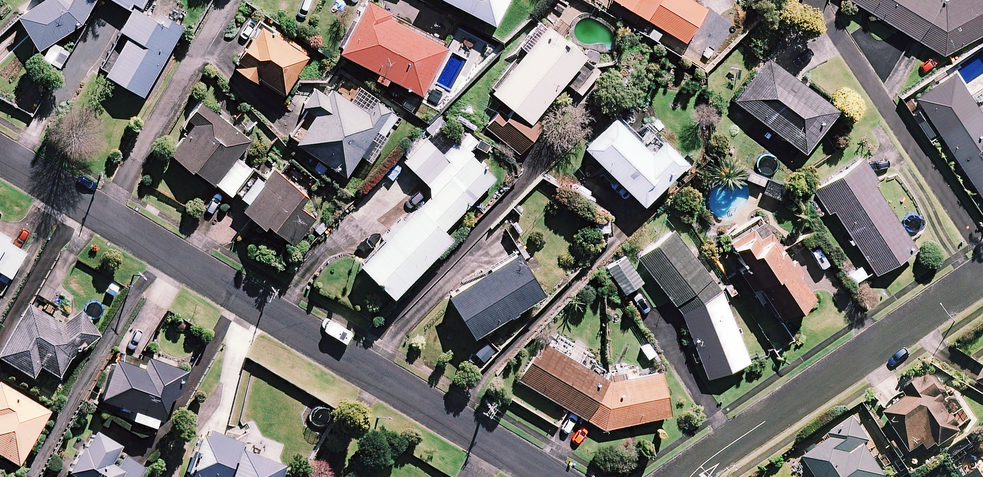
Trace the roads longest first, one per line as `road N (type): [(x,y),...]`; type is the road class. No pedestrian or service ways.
road 1 (residential): [(0,156),(547,476)]
road 2 (residential): [(691,476),(982,274)]

